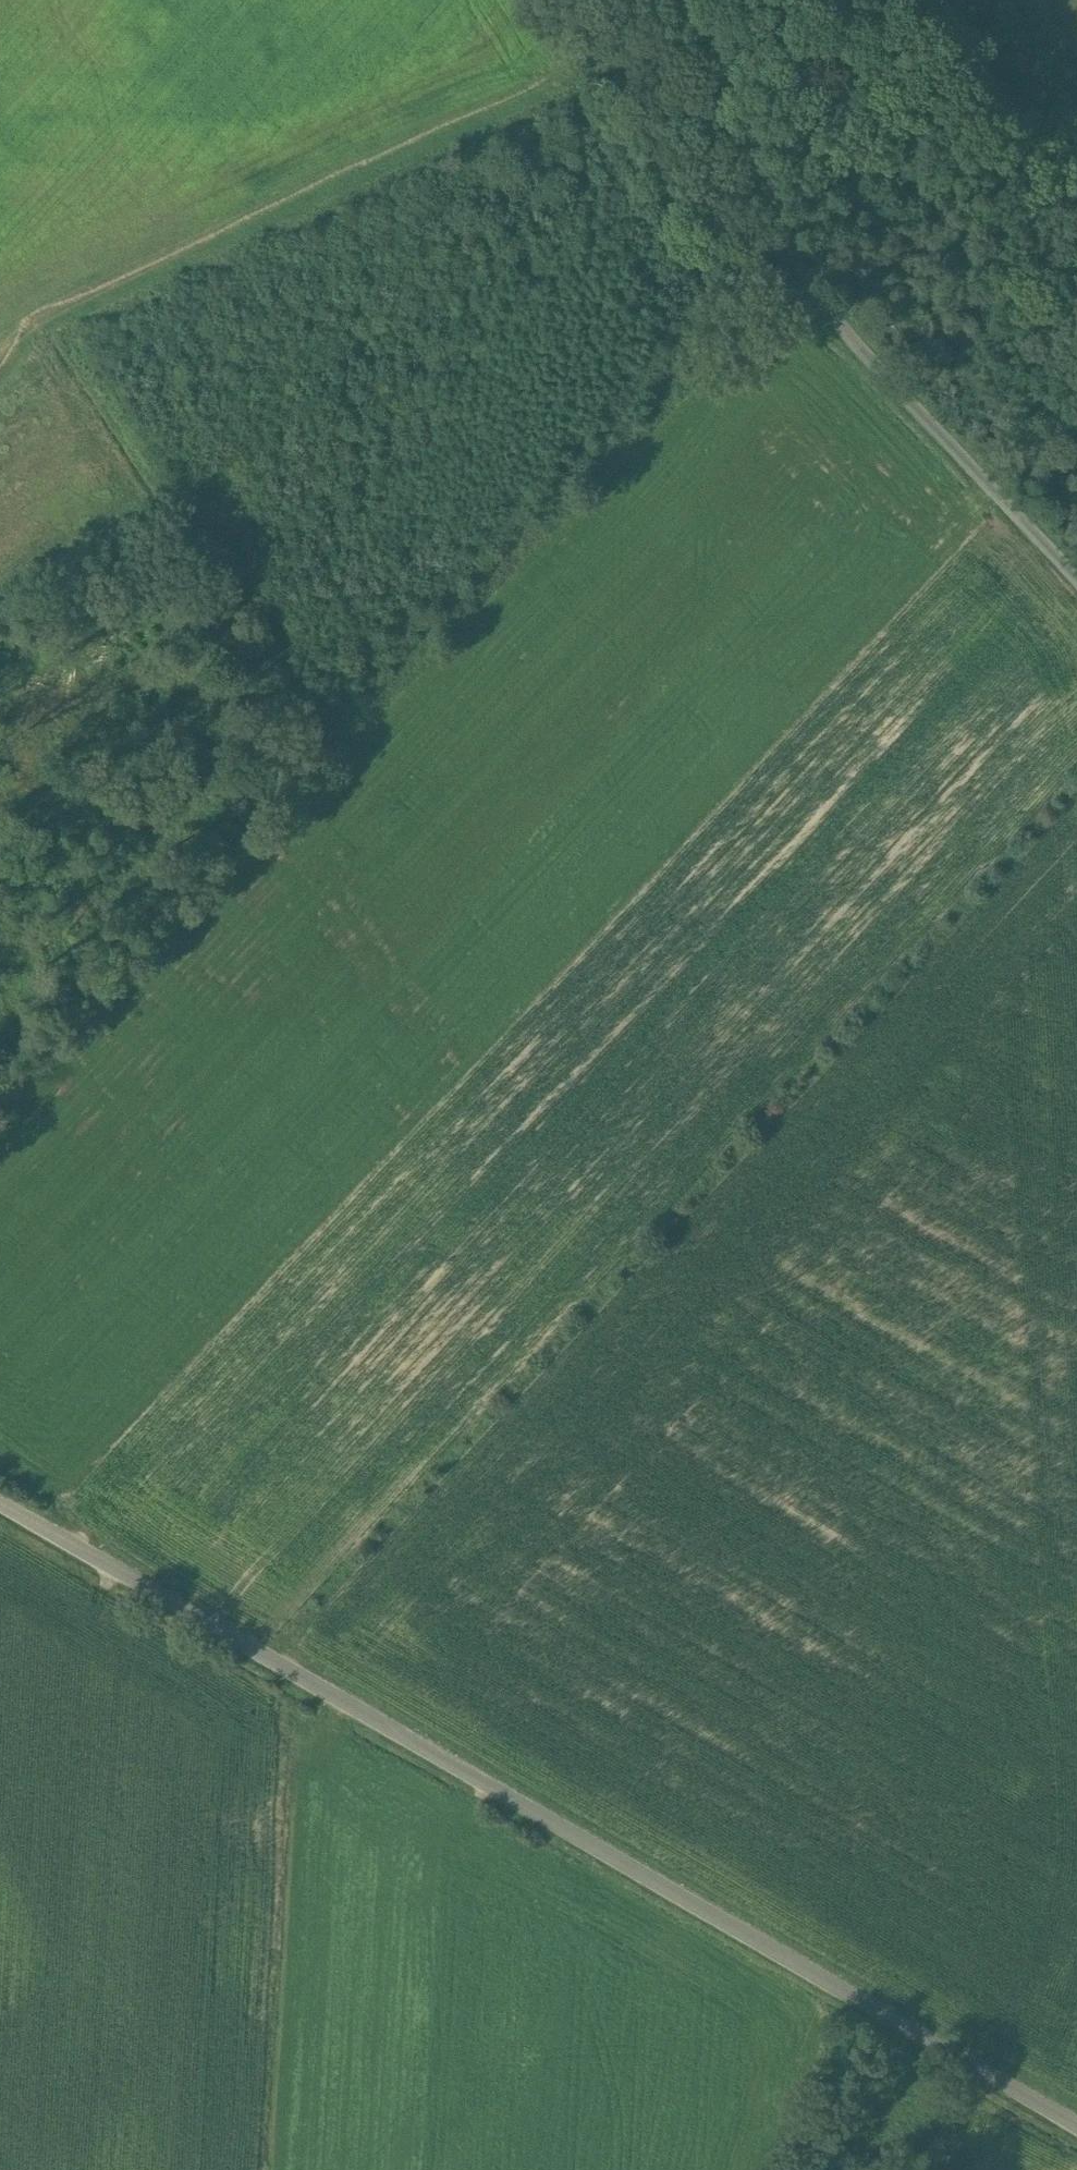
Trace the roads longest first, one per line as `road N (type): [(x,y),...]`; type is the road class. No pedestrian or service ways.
road 1 (unclassified): [(1076,2123),(0,1505)]
road 2 (unclassified): [(1076,581),(825,313),(709,0)]

